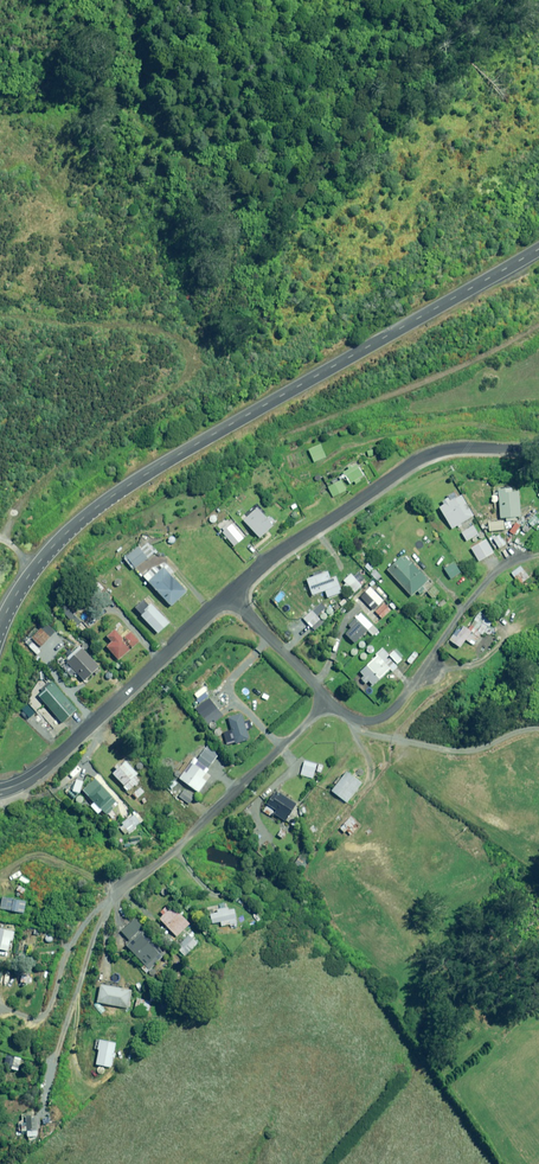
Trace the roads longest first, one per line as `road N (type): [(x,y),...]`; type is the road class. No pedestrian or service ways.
road 1 (tertiary): [(0,630),(43,555),(132,481),(538,249)]
road 2 (residential): [(75,1060),(84,971),(121,886),(326,700)]
road 3 (residential): [(229,594),(415,462),(452,450),(538,446)]
road 4 (residential): [(0,790),(45,767),(229,594)]
road 5 (residential): [(326,700),(229,594)]
road 6 (residential): [(427,672),(373,720),(326,700)]

